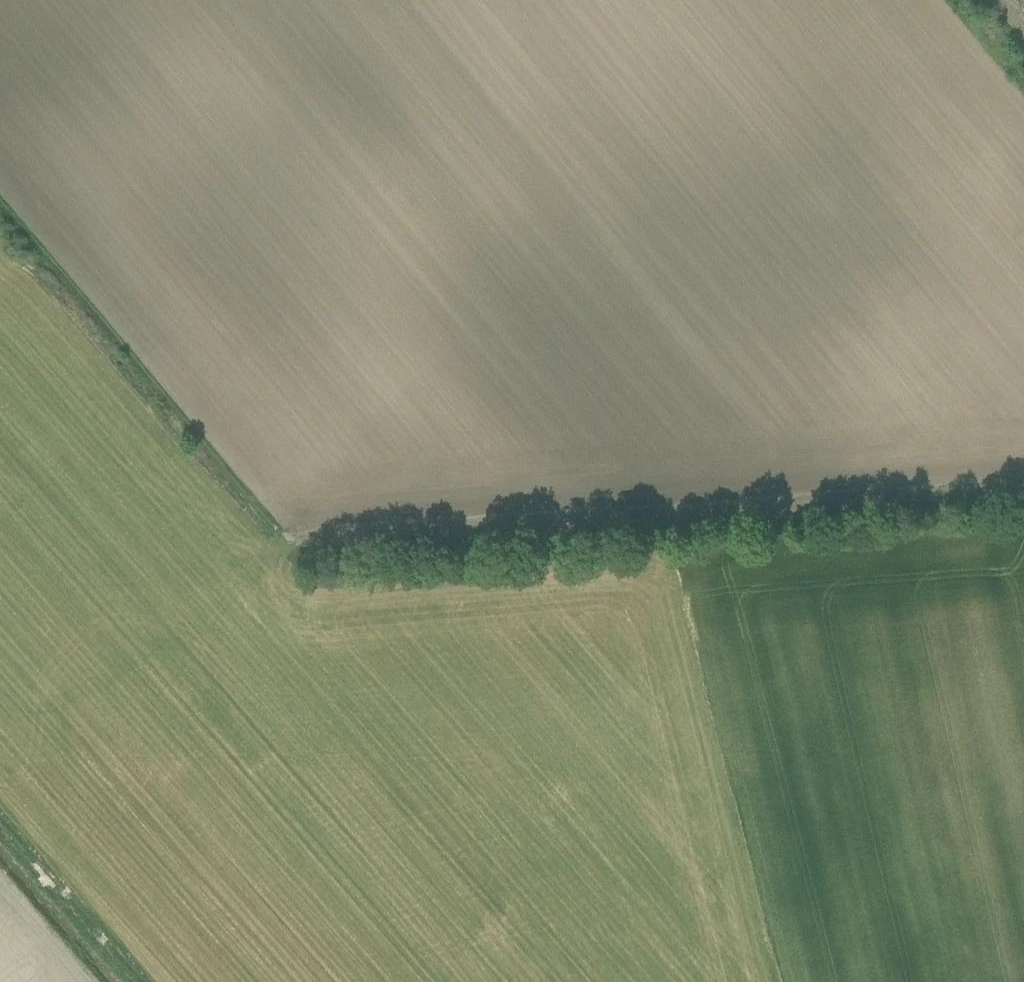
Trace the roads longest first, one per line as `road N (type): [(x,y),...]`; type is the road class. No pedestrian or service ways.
road 1 (track): [(0,214),(281,545),(307,555),(1023,499)]

